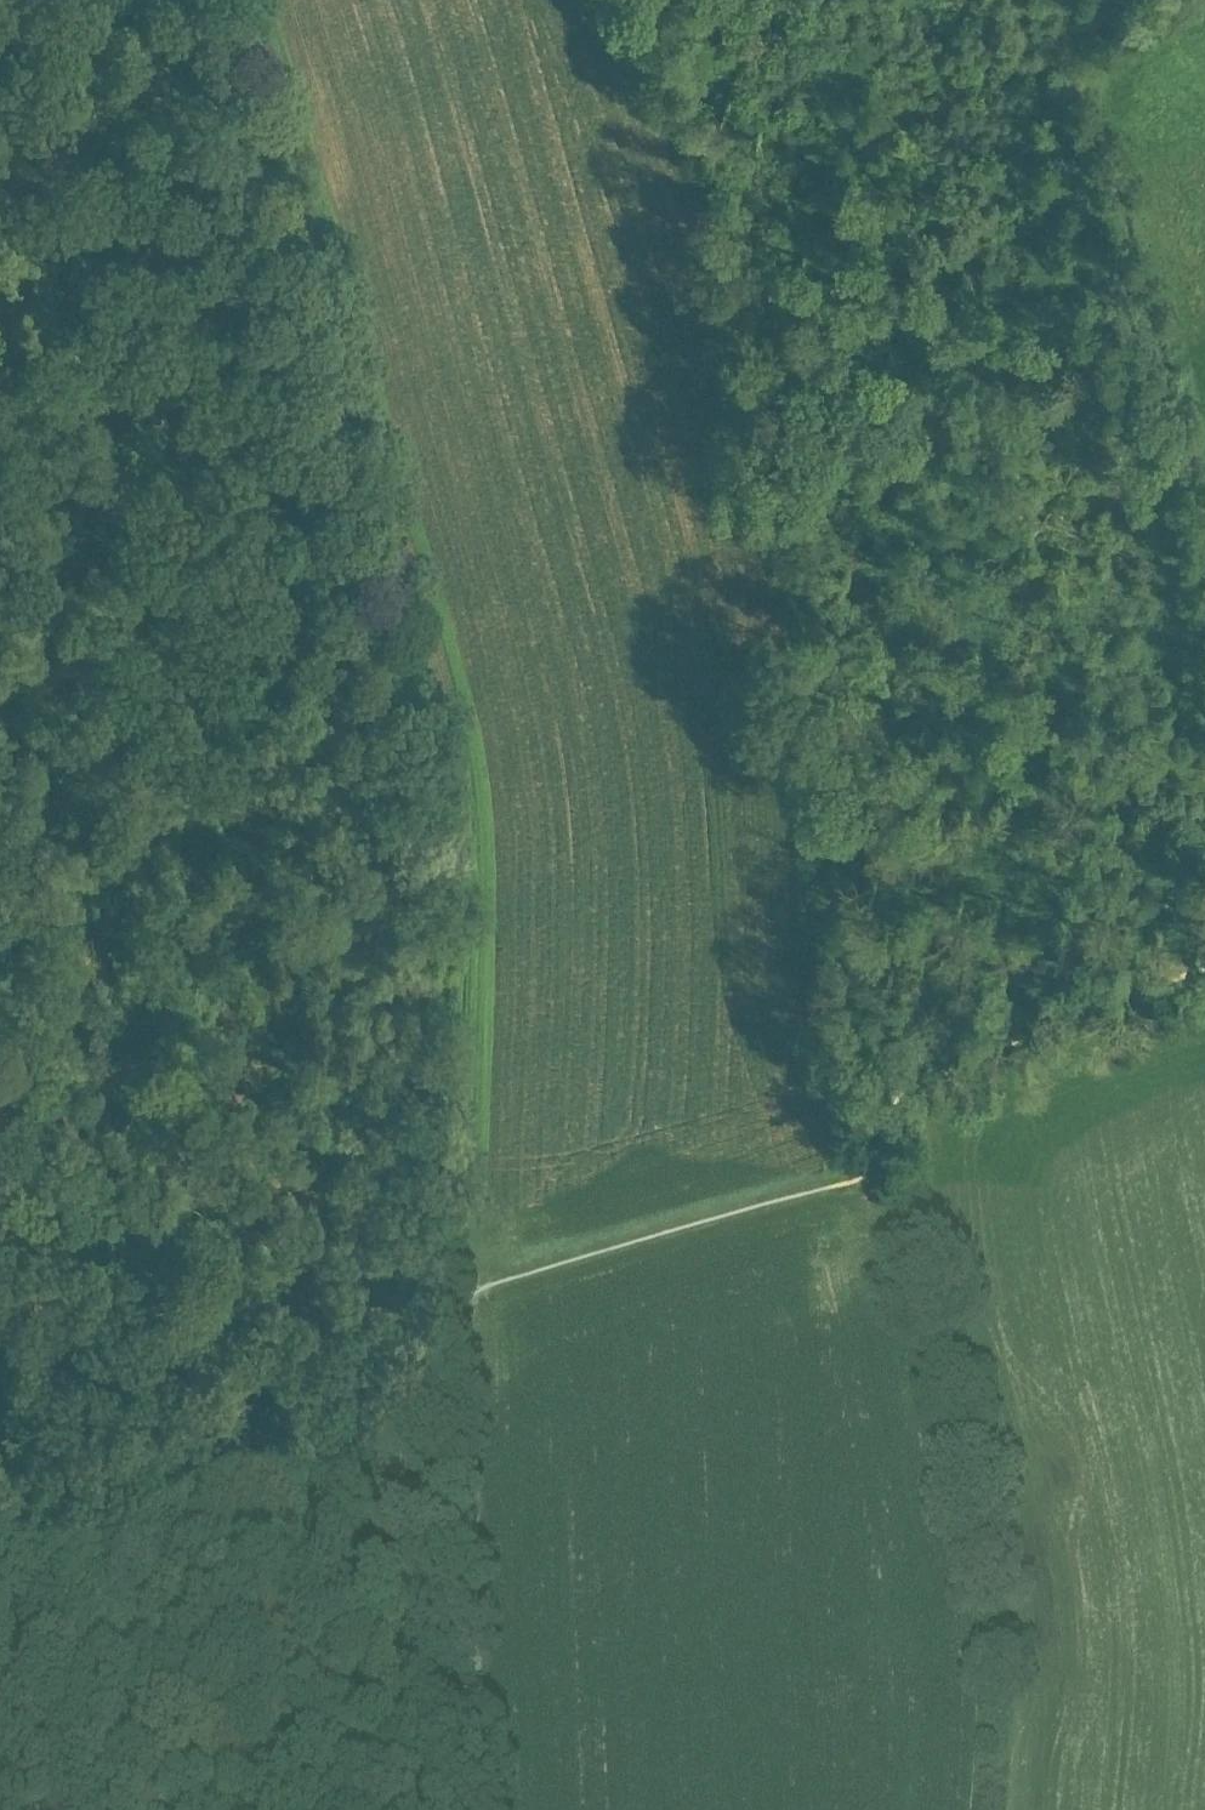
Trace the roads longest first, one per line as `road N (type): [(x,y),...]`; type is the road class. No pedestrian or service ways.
road 1 (track): [(470,1809),(452,1322)]
road 2 (track): [(452,1322),(0,1432)]

